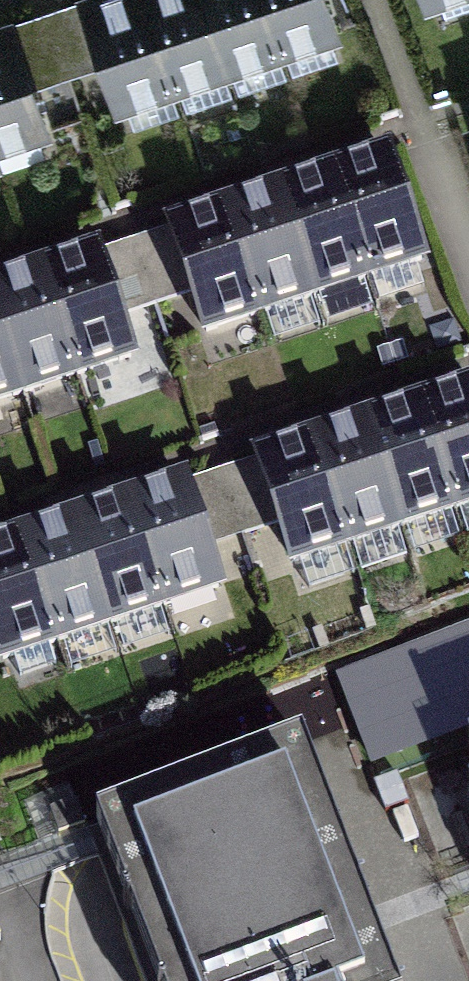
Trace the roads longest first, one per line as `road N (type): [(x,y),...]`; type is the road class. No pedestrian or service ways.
road 1 (residential): [(468,242),(378,0)]

